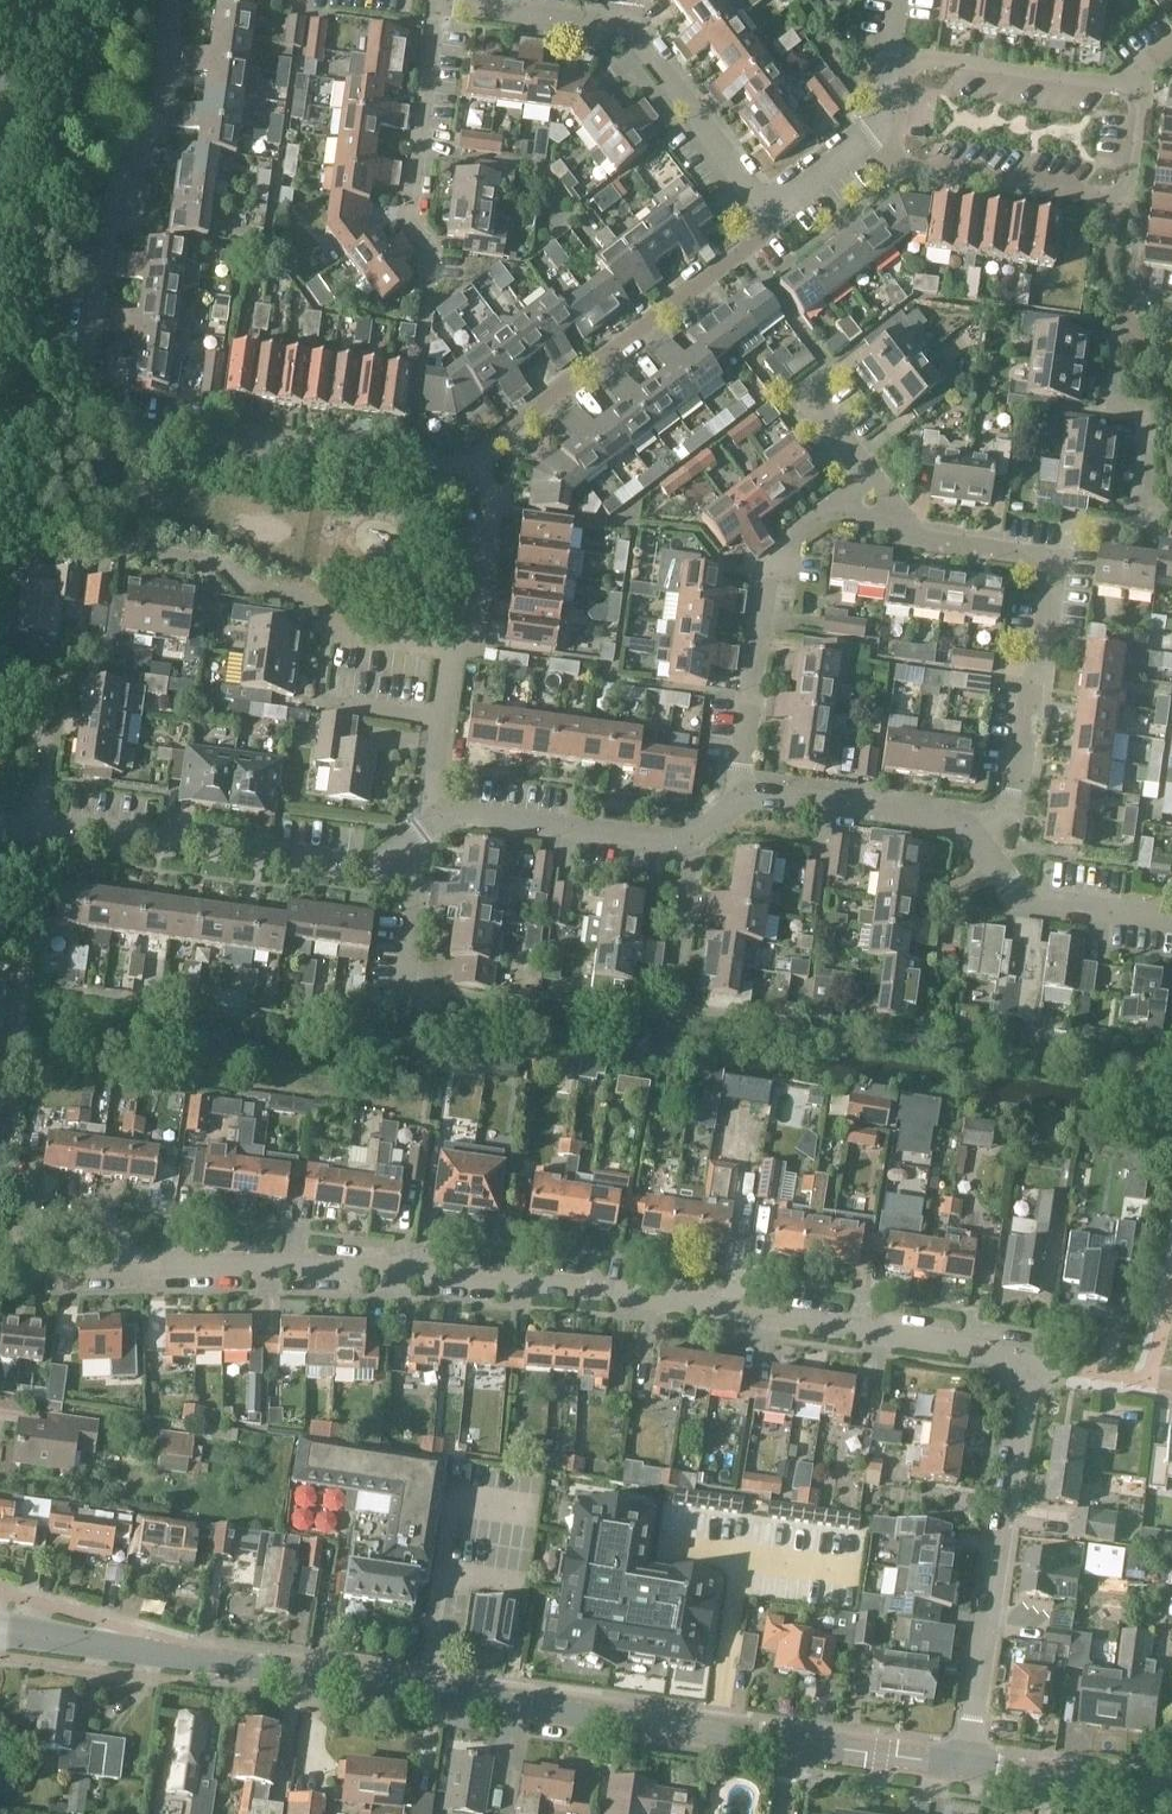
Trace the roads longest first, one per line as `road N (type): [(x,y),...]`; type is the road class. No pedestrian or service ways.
road 1 (residential): [(1029,1358),(596,1290),(356,1270),(132,1265)]
road 2 (secondary): [(791,1742),(0,1636)]
road 3 (residential): [(0,549),(82,561),(121,548),(219,563),(243,587),(326,602),(343,633),(453,650)]
road 4 (residential): [(972,838),(1007,812),(1052,562),(921,540),(890,520)]
road 5 (residential): [(87,412),(106,234),(155,111),(172,0)]
road 6 (residential): [(772,212),(632,34),(440,1)]
road 7 (residential): [(964,1764),(1029,1358)]
road 8 (residential): [(469,464),(761,236),(772,212)]
road 9 (residential): [(87,412),(103,422),(196,437),(219,433),(469,464)]
road 10 (residential): [(882,133),(896,158),(1127,192),(1143,120),(1126,79)]
road 11 (residential): [(890,520),(830,509),(795,534),(767,583),(736,793)]
road 12 (residential): [(42,822),(366,868),(402,845)]
road 13 (residential): [(428,254),(407,221),(440,1)]
road 14 (residential): [(435,811),(690,844)]
road 15 (residential): [(132,1265),(116,1277),(40,1280),(22,1266),(16,1243),(26,1221),(44,1215),(112,1228)]
road 16 (residential): [(736,793),(957,823),(972,838)]
road 17 (residential): [(1126,79),(895,49)]
road 18 (residential): [(972,838),(1020,898),(1171,920)]
road 19 (secondary): [(1171,1794),(964,1764)]
road 20 (residential): [(453,650),(477,617),(492,491),(469,464)]
road 21 (secondary): [(964,1764),(791,1742)]
road 22 (residential): [(435,811),(453,650)]
road 23 (residential): [(890,520),(881,488),(806,388)]
road 24 (residential): [(400,1000),(415,882),(402,845)]
road 25 (residential): [(42,822),(49,750),(0,687)]
road 26 (residential): [(668,984),(690,844)]
road 27 (residential): [(772,212),(882,133)]
road 28 (tertiary): [(0,124),(17,53),(46,0)]

